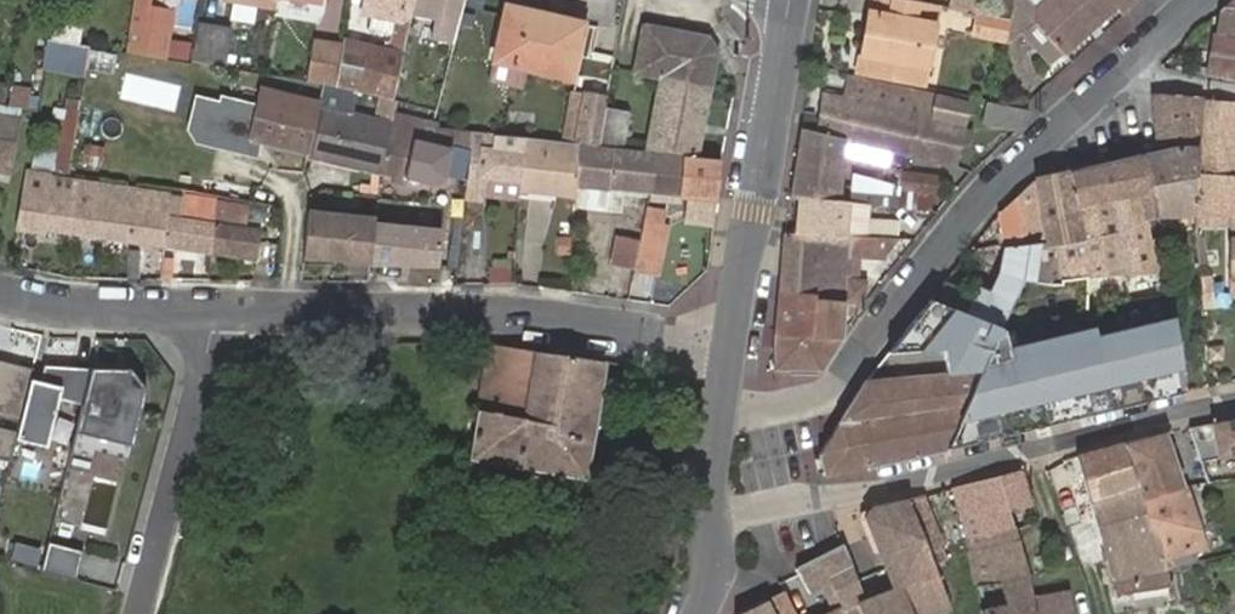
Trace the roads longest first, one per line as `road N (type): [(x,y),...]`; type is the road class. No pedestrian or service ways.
road 1 (residential): [(720,407),(774,410),(827,394),(972,209),(1128,65)]
road 2 (residential): [(714,512),(736,515),(935,475),(1234,400)]
road 3 (residential): [(217,313),(503,311),(732,338)]
road 4 (tertiary): [(792,0),(732,338)]
road 5 (residential): [(217,313),(136,613)]
road 6 (residential): [(0,298),(77,310),(217,313)]

